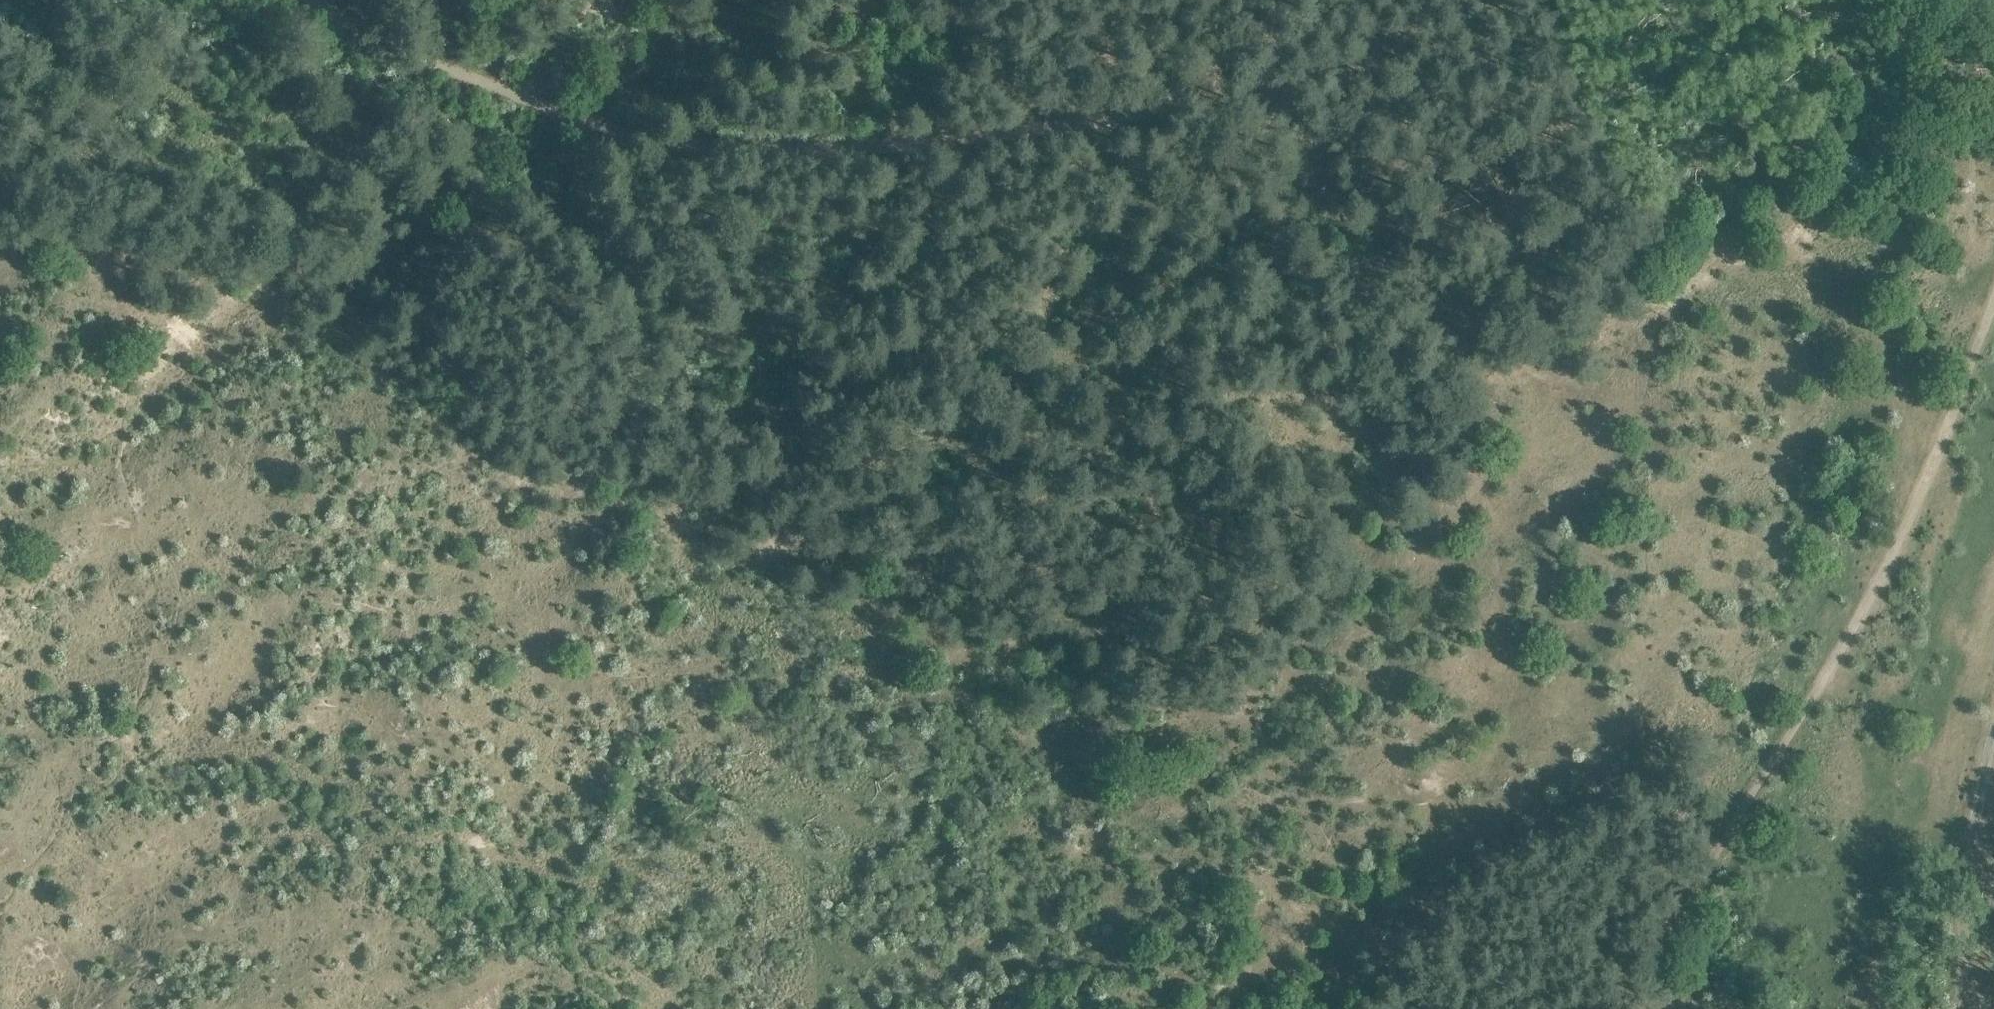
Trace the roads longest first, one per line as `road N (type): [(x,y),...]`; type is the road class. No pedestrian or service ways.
road 1 (track): [(309,0),(455,69),(601,125),(701,148),(760,151),(921,142),(1106,116),(1186,80),(1294,0)]
road 2 (track): [(1993,283),(1906,539),(1727,825),(1654,974)]

